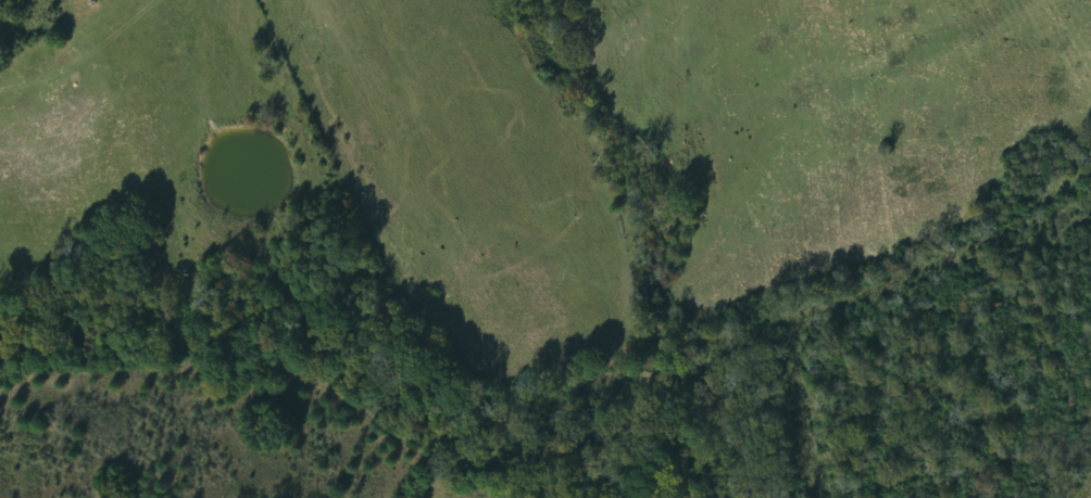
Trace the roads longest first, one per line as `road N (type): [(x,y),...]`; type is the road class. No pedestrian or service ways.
road 1 (residential): [(0,87),(47,77),(145,0)]

